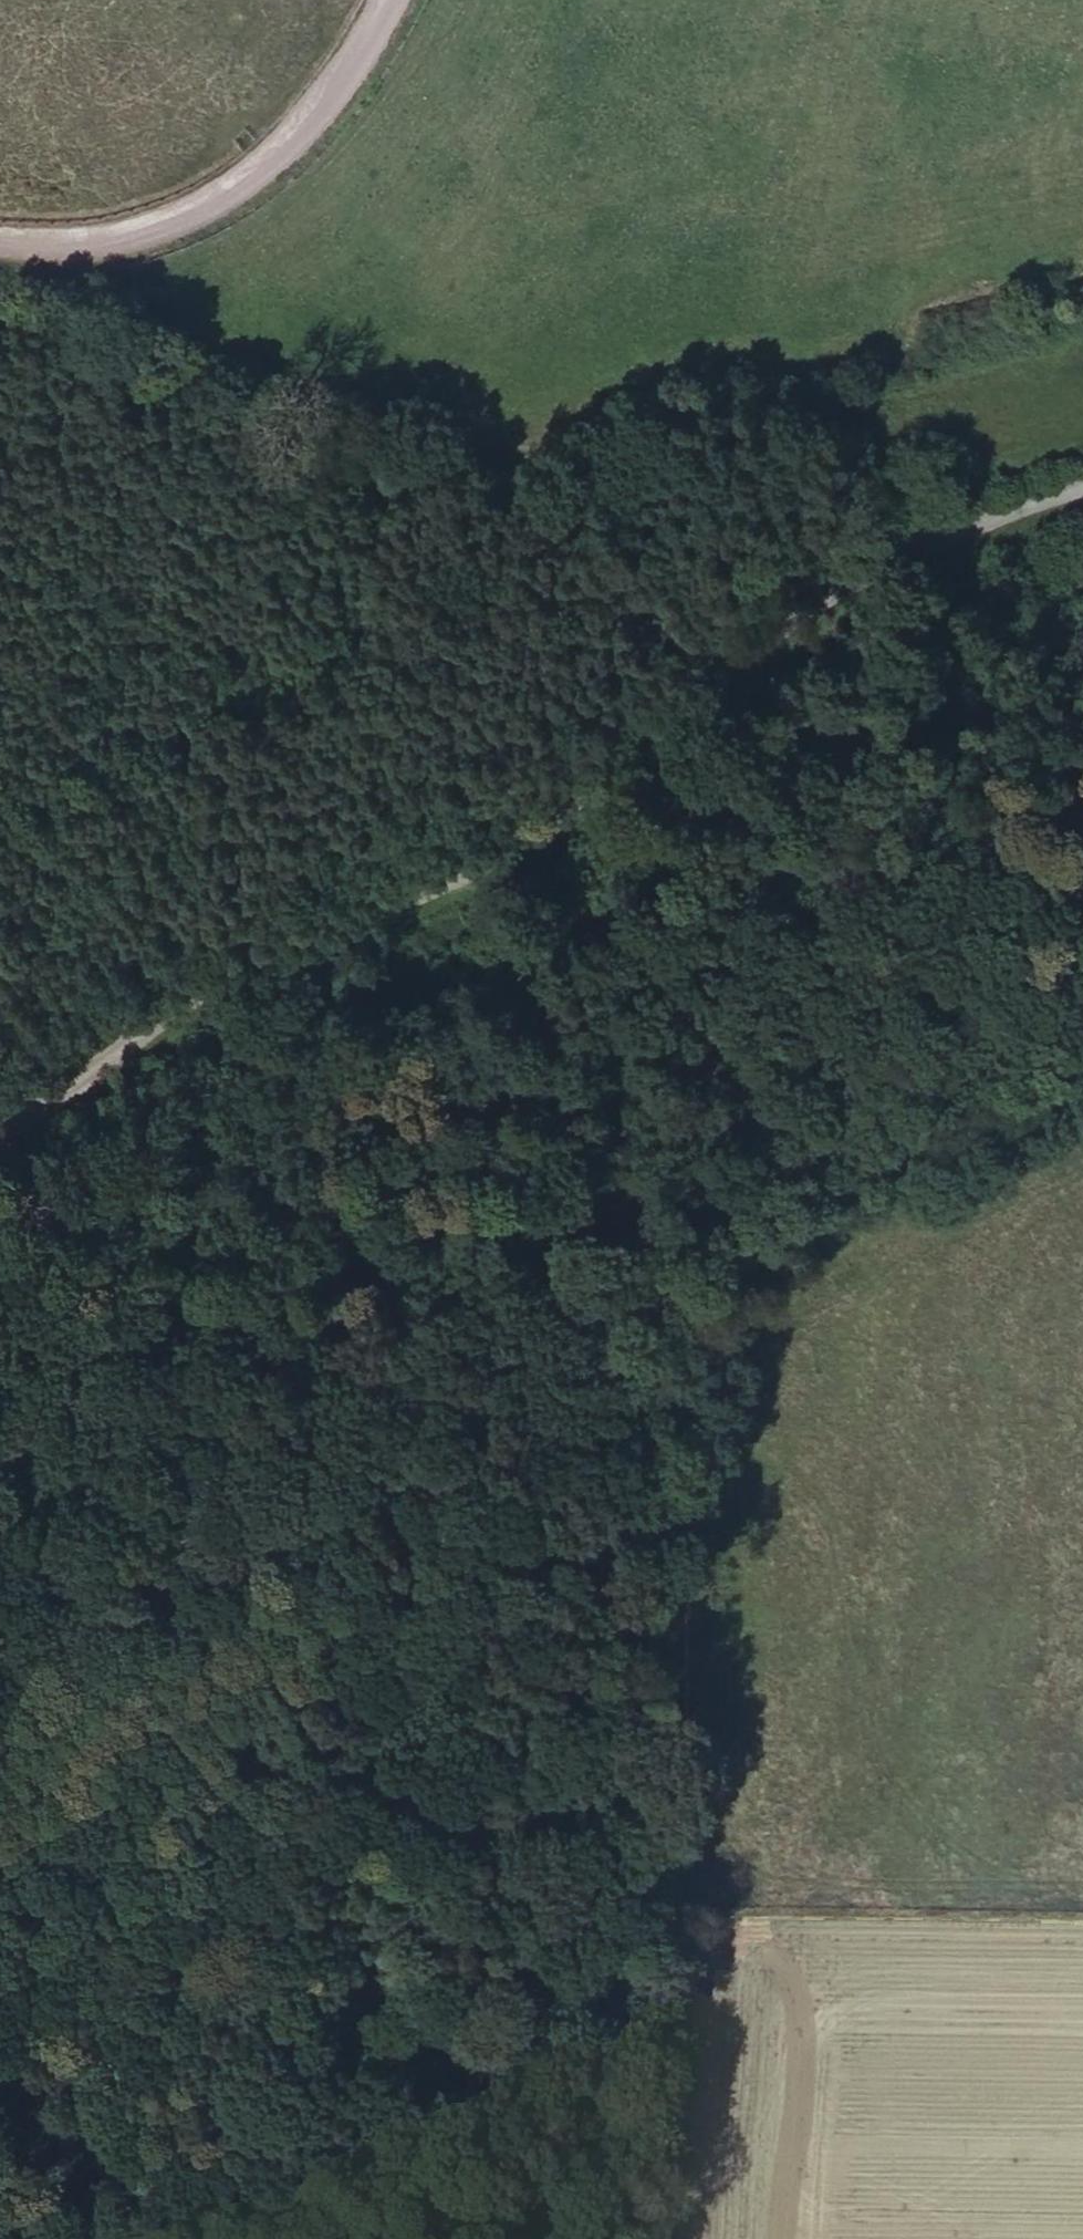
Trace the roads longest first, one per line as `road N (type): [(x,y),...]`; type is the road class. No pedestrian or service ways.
road 1 (tertiary): [(1082,481),(1055,491),(523,834),(0,1110)]

